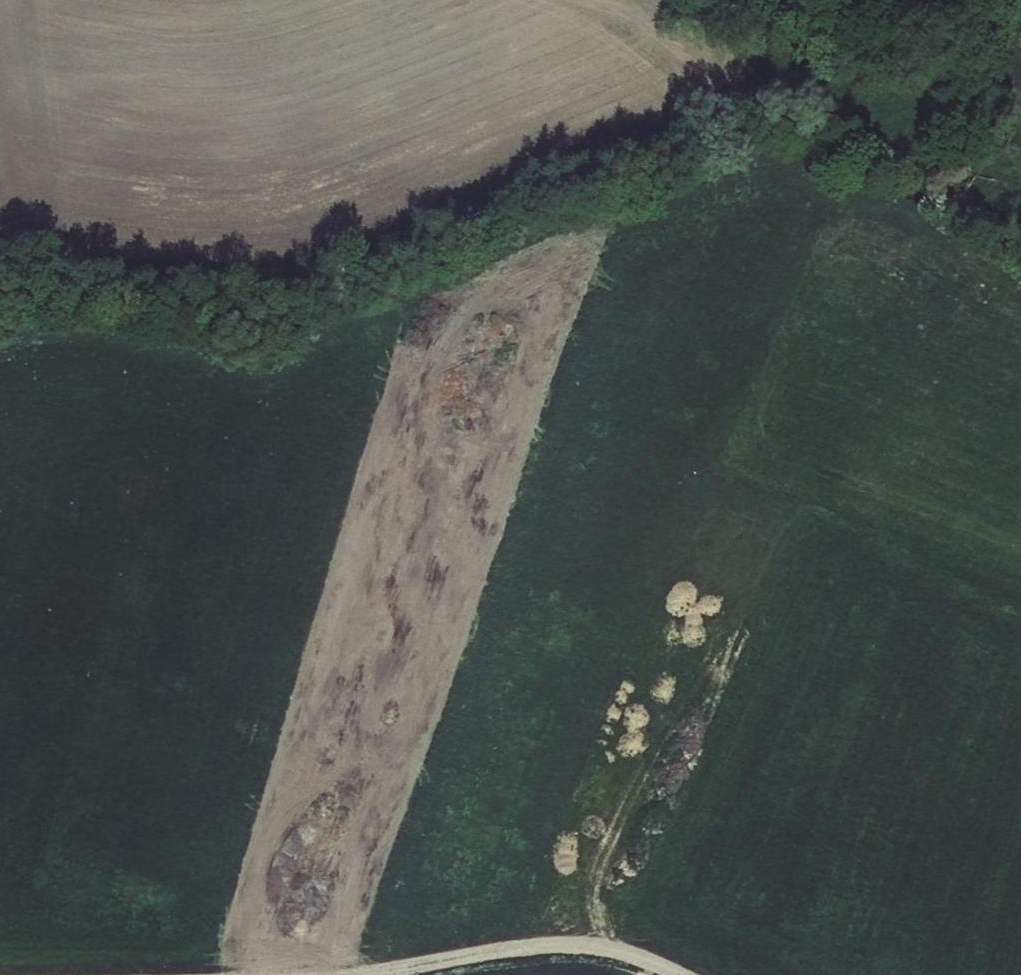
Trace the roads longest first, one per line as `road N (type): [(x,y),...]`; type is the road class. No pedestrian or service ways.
road 1 (track): [(680,974),(650,960),(560,942),(348,974)]

